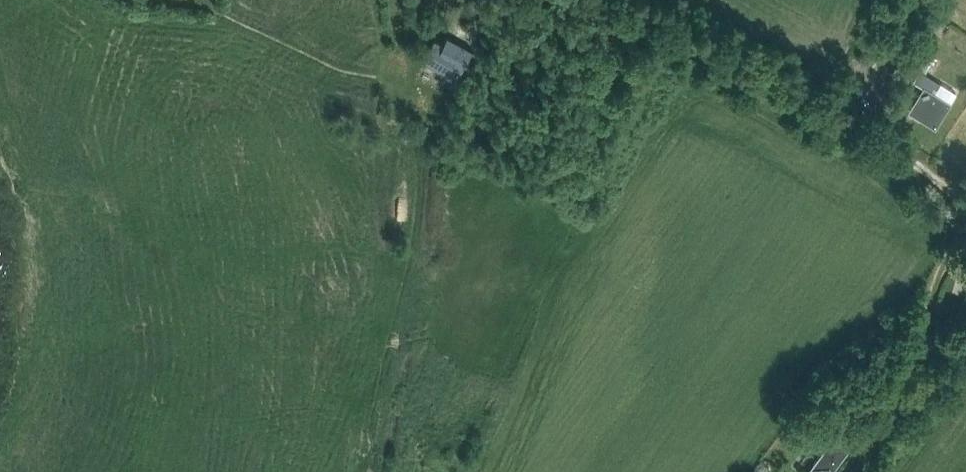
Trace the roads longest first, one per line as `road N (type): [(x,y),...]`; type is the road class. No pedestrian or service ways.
road 1 (track): [(845,112),(618,0)]
road 2 (track): [(965,257),(946,284),(910,398),(857,471)]
road 3 (track): [(965,224),(845,112)]

